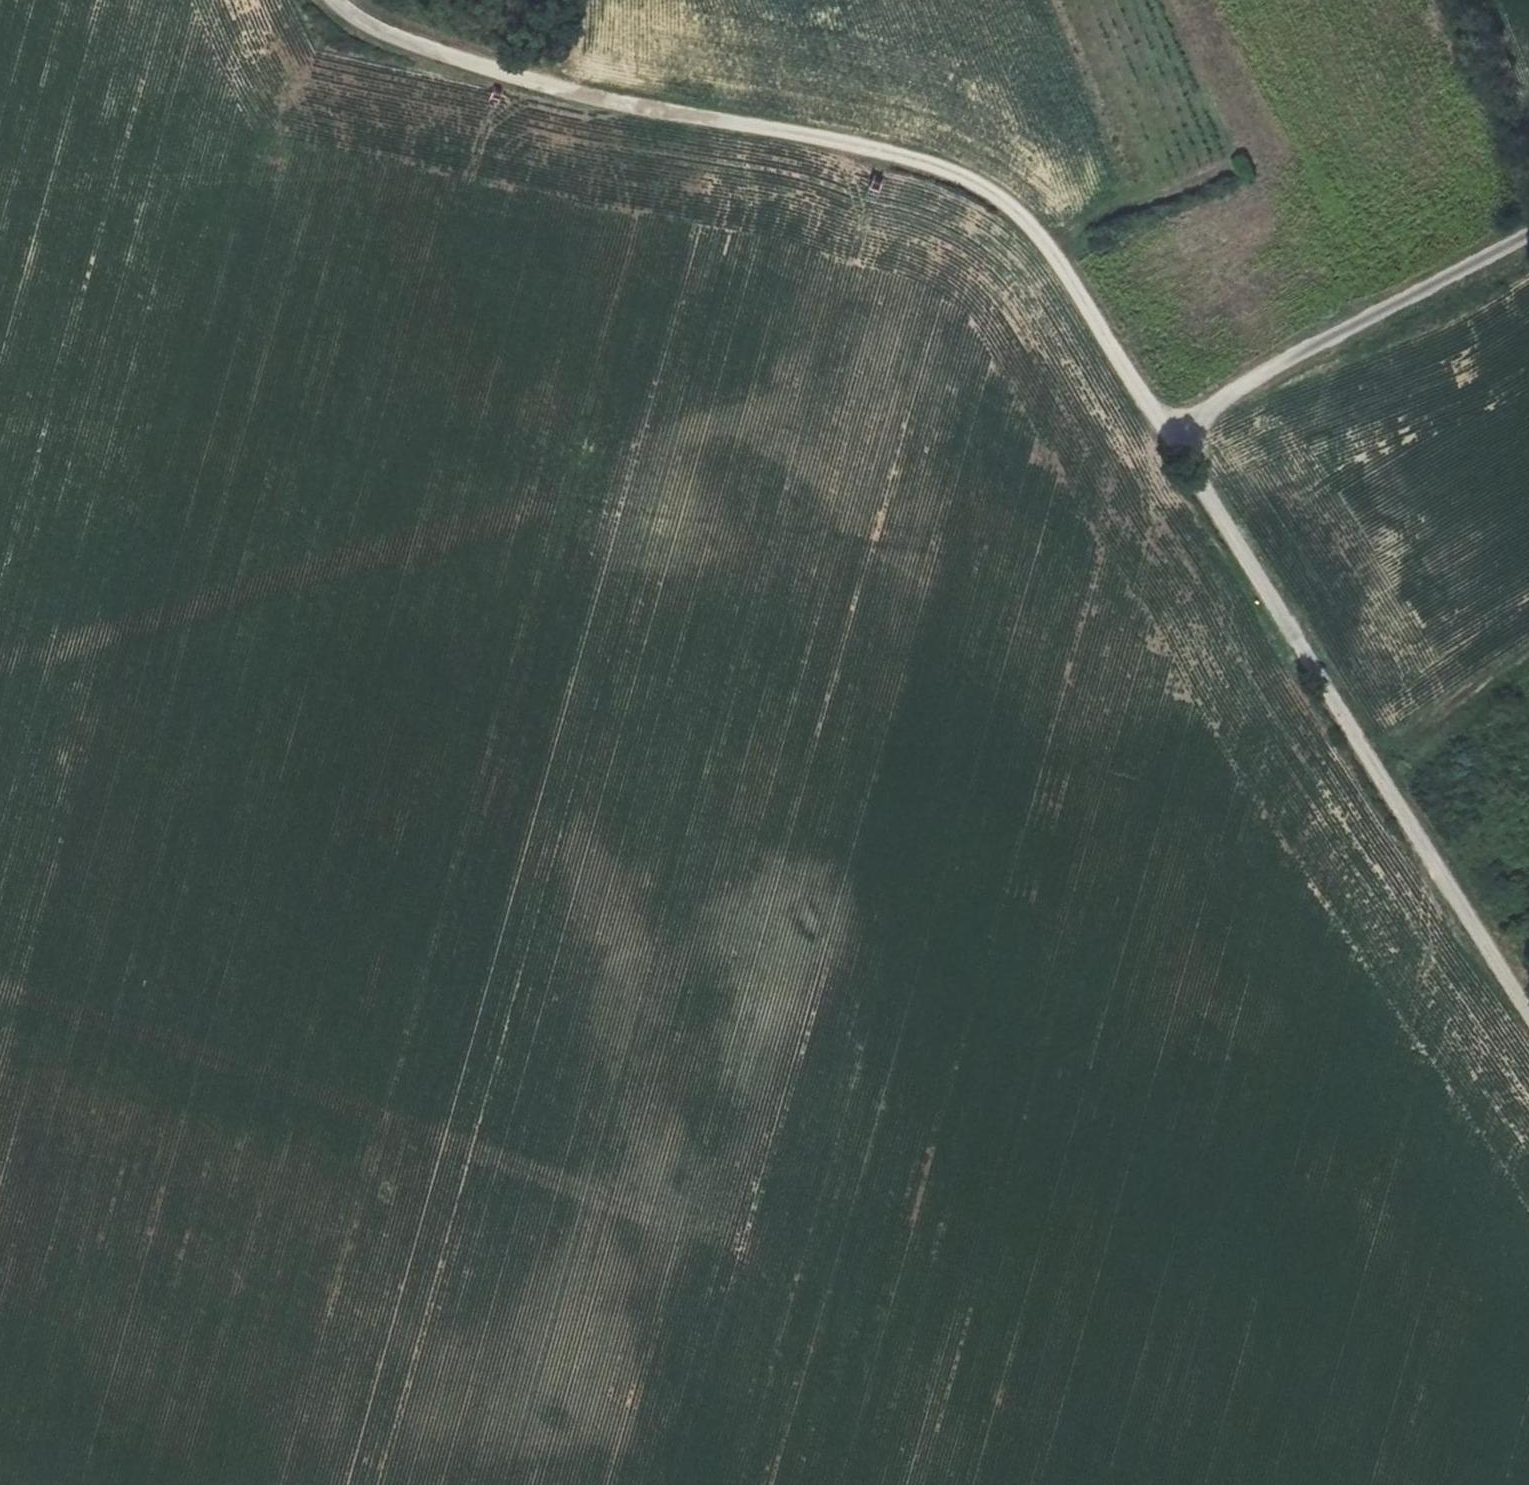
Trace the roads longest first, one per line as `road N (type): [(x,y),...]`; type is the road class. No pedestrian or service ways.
road 1 (unclassified): [(328,0),(357,24),(531,85),(852,146),(923,164),(989,193),(1039,237),(1170,437)]
road 2 (unclassified): [(1170,437),(1528,1006)]
road 3 (unclassified): [(1528,235),(1170,437)]

